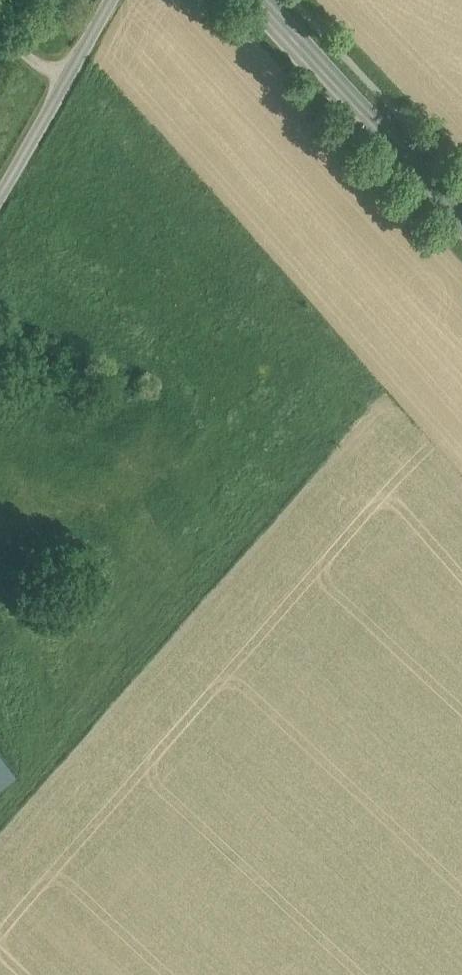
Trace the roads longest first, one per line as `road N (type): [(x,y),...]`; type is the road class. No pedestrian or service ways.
road 1 (secondary): [(461,219),(260,0)]
road 2 (unclassified): [(108,0),(0,194)]

